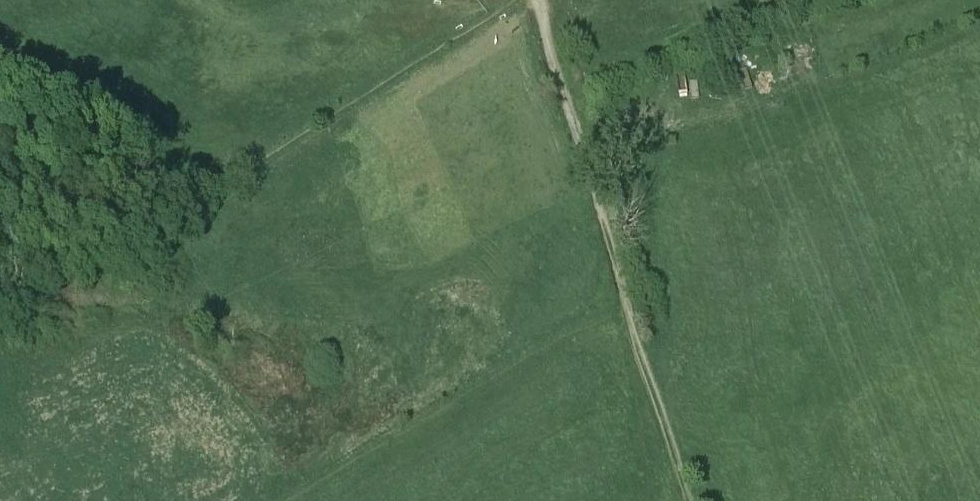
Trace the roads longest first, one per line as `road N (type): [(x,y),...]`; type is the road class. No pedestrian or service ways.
road 1 (track): [(692,500),(538,0)]
road 2 (track): [(588,166),(979,2)]

